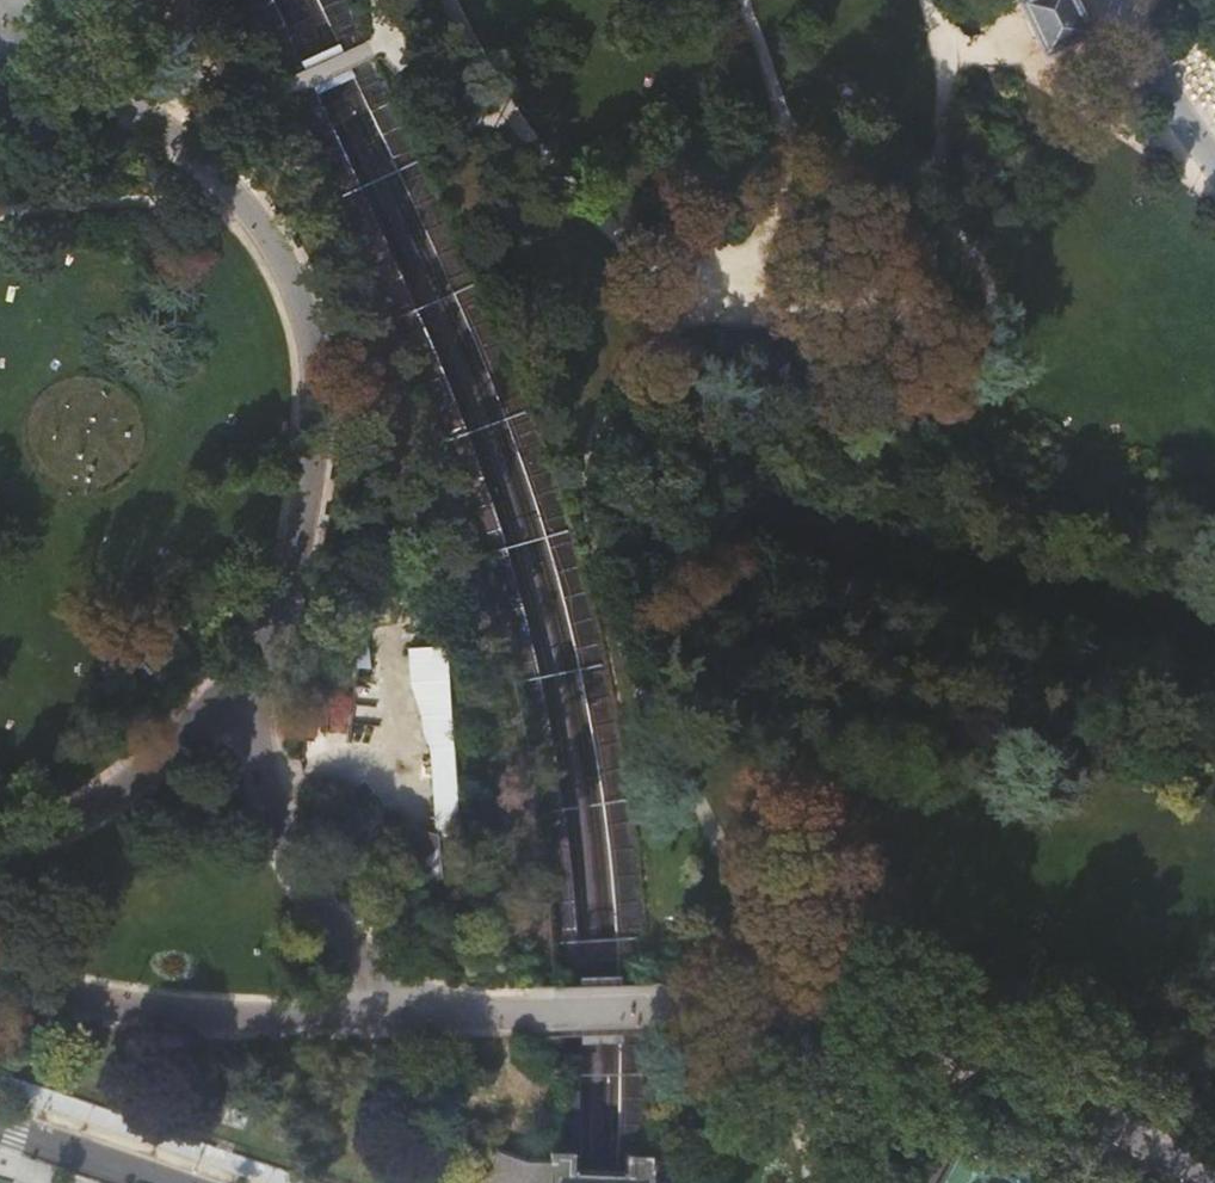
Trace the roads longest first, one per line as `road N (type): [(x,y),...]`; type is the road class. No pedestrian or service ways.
road 1 (primary): [(139,1182),(0,1135)]

